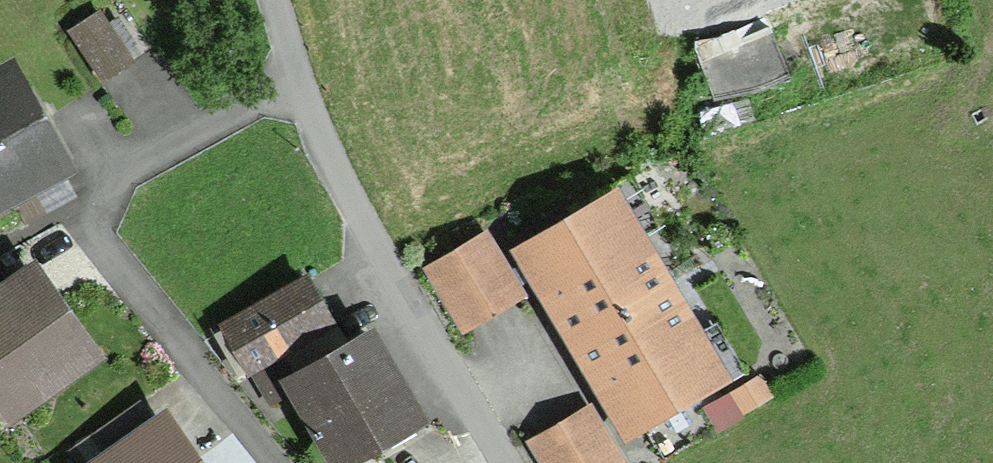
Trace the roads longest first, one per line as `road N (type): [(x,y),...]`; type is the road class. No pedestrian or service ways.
road 1 (residential): [(274,0),(325,149),(505,462)]

